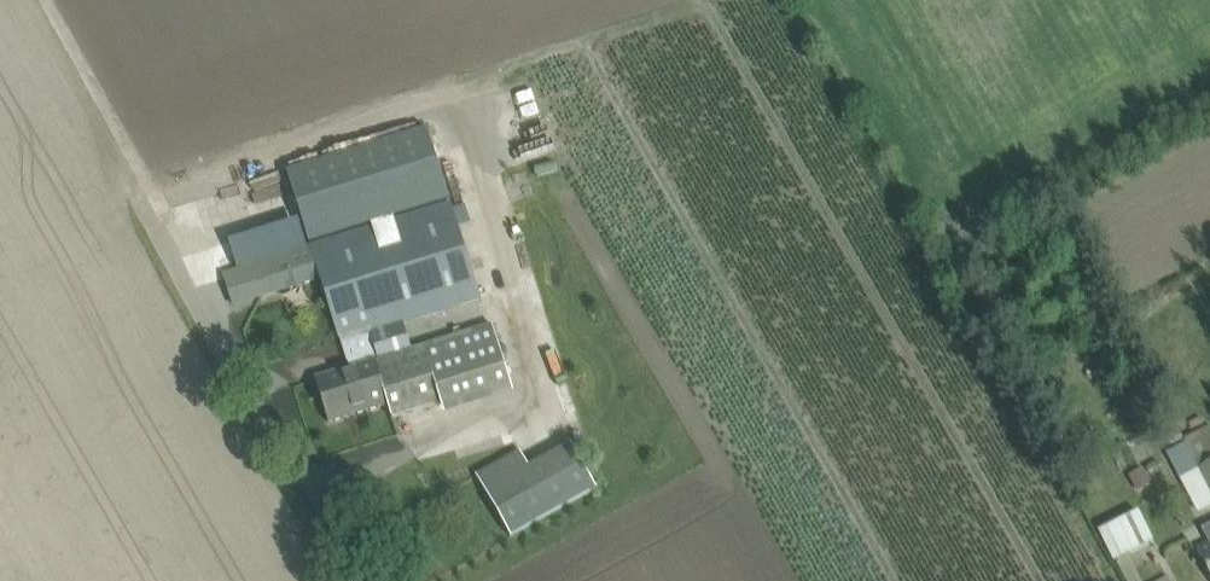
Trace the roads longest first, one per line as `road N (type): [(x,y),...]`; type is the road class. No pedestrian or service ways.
road 1 (track): [(51,0),(202,264)]

